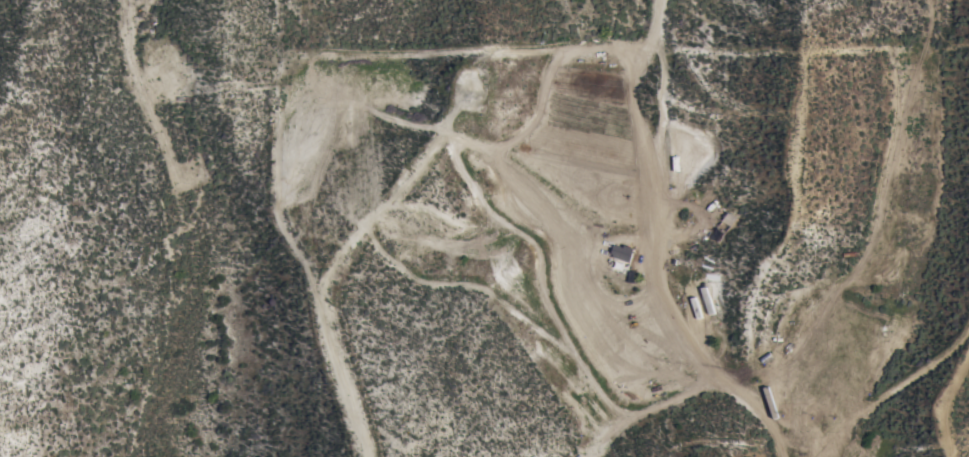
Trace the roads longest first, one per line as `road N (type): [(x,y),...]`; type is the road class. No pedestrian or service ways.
road 1 (track): [(654,0),(628,95),(654,189),(653,247)]

